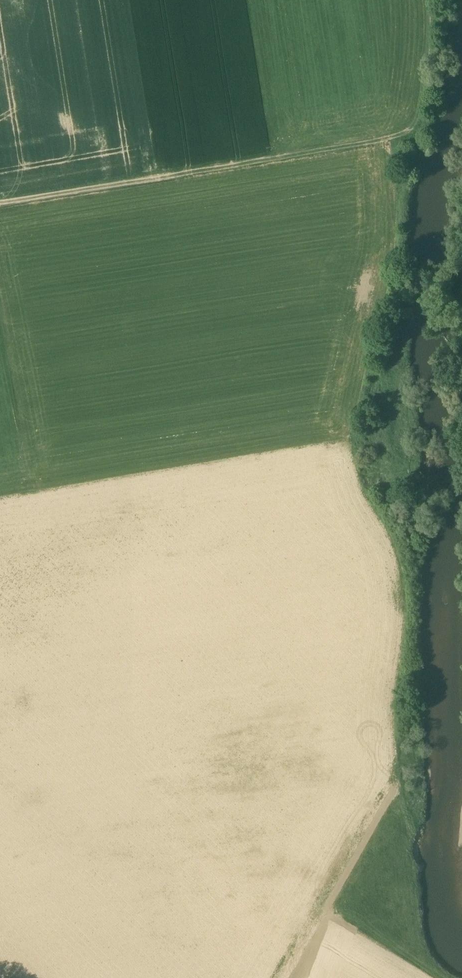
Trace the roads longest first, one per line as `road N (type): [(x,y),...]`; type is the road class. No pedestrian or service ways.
road 1 (track): [(414,145),(408,133),(0,205)]

